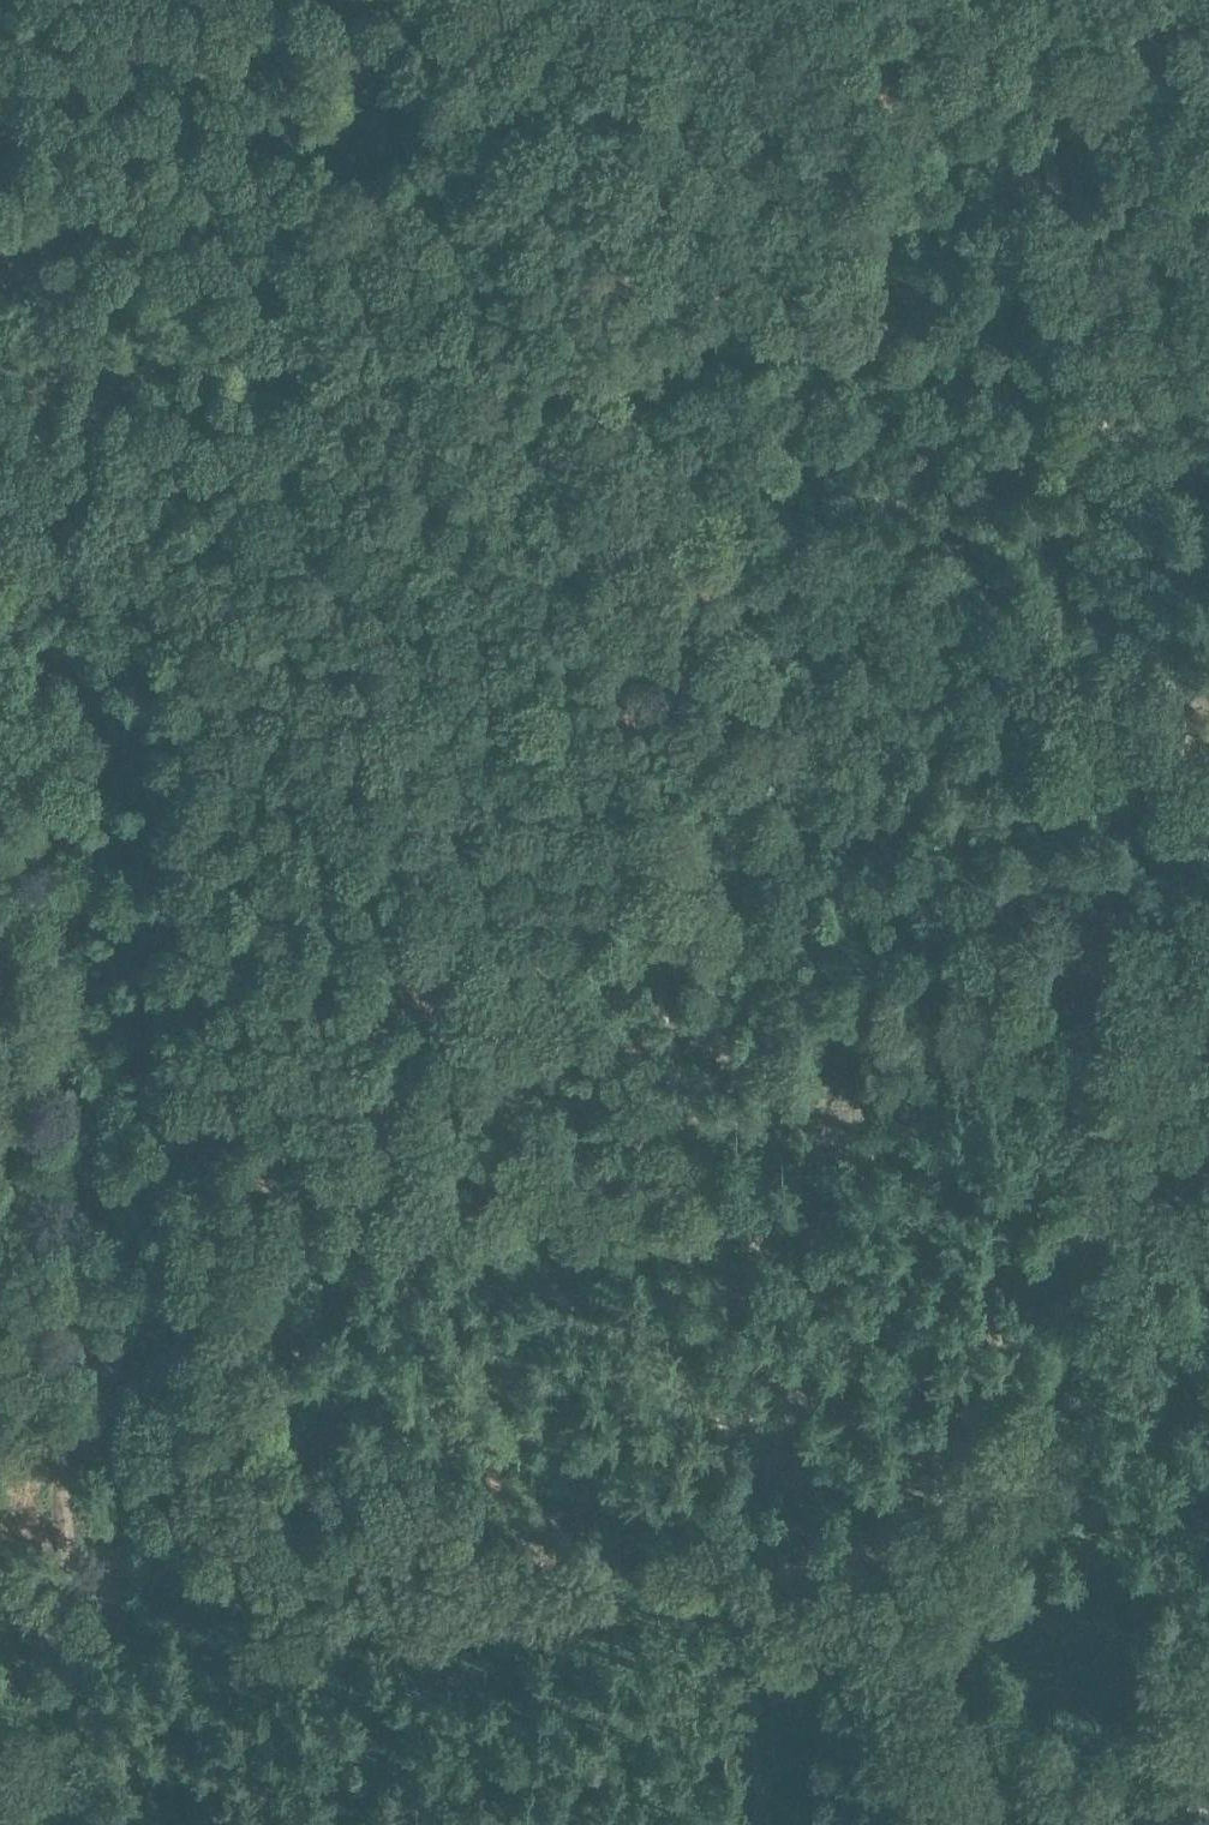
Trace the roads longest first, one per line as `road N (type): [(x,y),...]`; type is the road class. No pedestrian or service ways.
road 1 (track): [(772,1824),(710,1518),(696,1023),(560,470),(394,0)]
road 2 (track): [(80,1824),(51,1043),(0,667)]
road 3 (track): [(0,611),(414,484),(668,458),(811,487),(926,490),(1120,440)]
road 4 (track): [(0,41),(142,562)]
road 5 (track): [(1120,440),(1021,0)]
road 6 (track): [(1208,805),(1120,440)]

